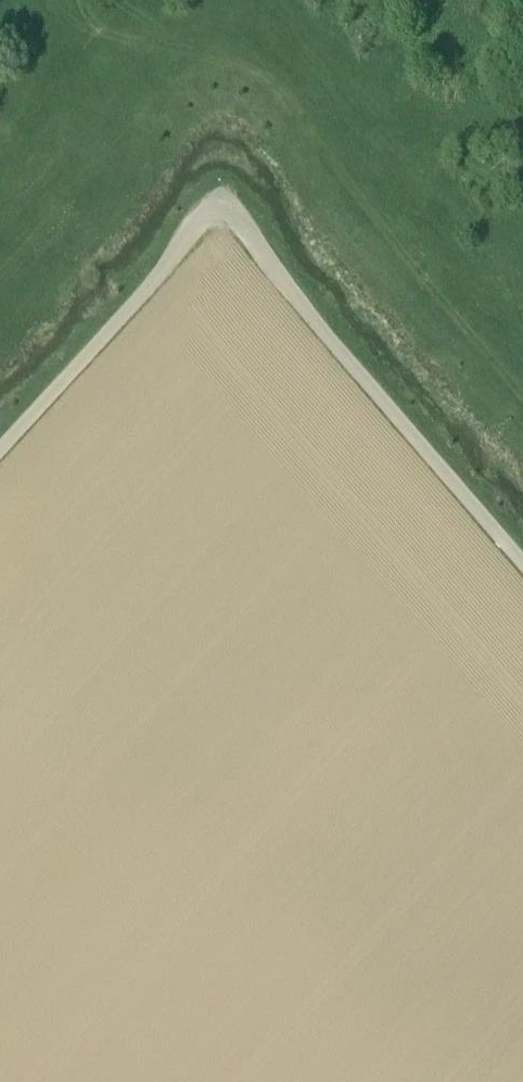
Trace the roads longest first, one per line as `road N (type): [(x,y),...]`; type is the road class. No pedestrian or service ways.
road 1 (track): [(522,558),(235,213),(220,207),(198,223),(0,453)]

